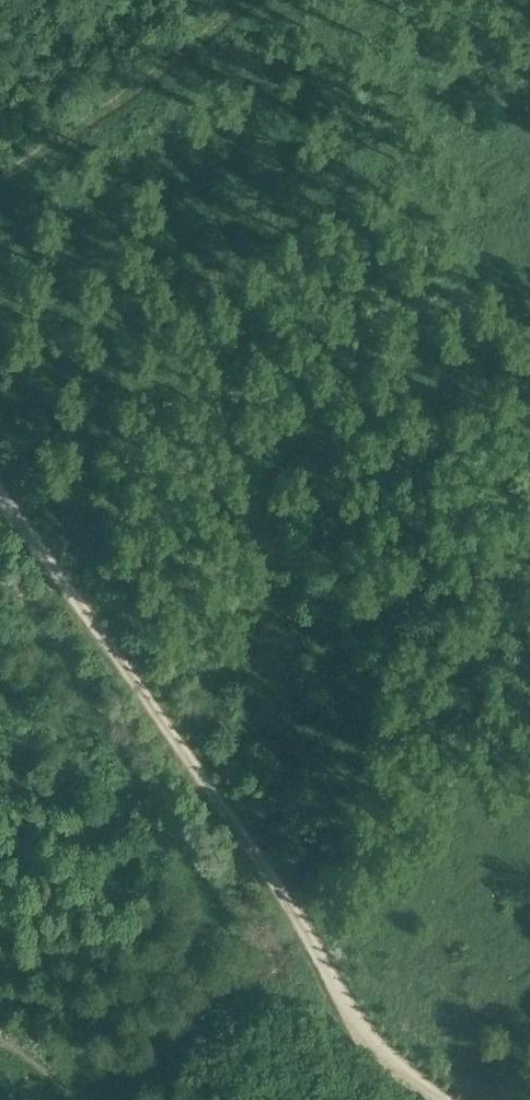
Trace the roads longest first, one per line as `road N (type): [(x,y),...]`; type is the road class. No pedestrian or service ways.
road 1 (track): [(448,1099),(405,1070),(346,1006),(310,936),(0,487)]

